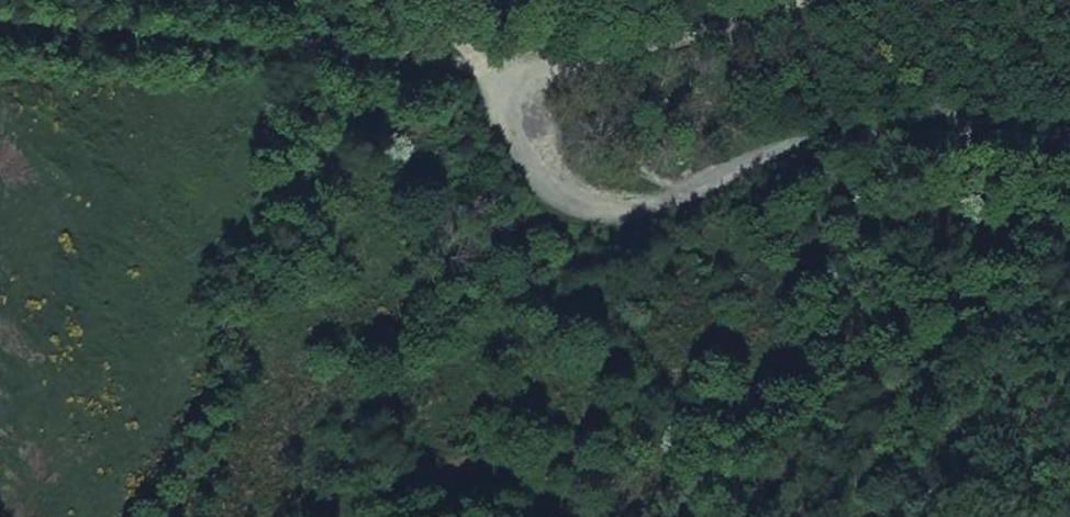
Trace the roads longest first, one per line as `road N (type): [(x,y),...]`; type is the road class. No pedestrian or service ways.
road 1 (track): [(0,9),(336,28),(503,78),(774,0)]
road 2 (track): [(1069,145),(824,144),(620,212),(546,176),(503,78),(419,0)]

